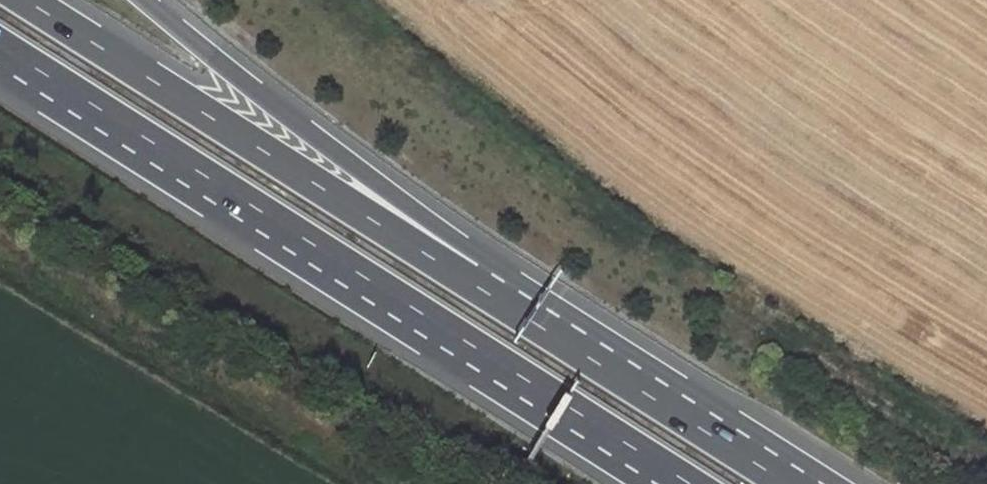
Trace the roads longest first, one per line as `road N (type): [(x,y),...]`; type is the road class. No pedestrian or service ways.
road 1 (trunk): [(0,44),(691,483)]
road 2 (trunk): [(469,281),(27,0)]
road 3 (trunk): [(469,281),(434,225),(143,0)]
road 4 (trunk): [(788,483),(469,281)]

